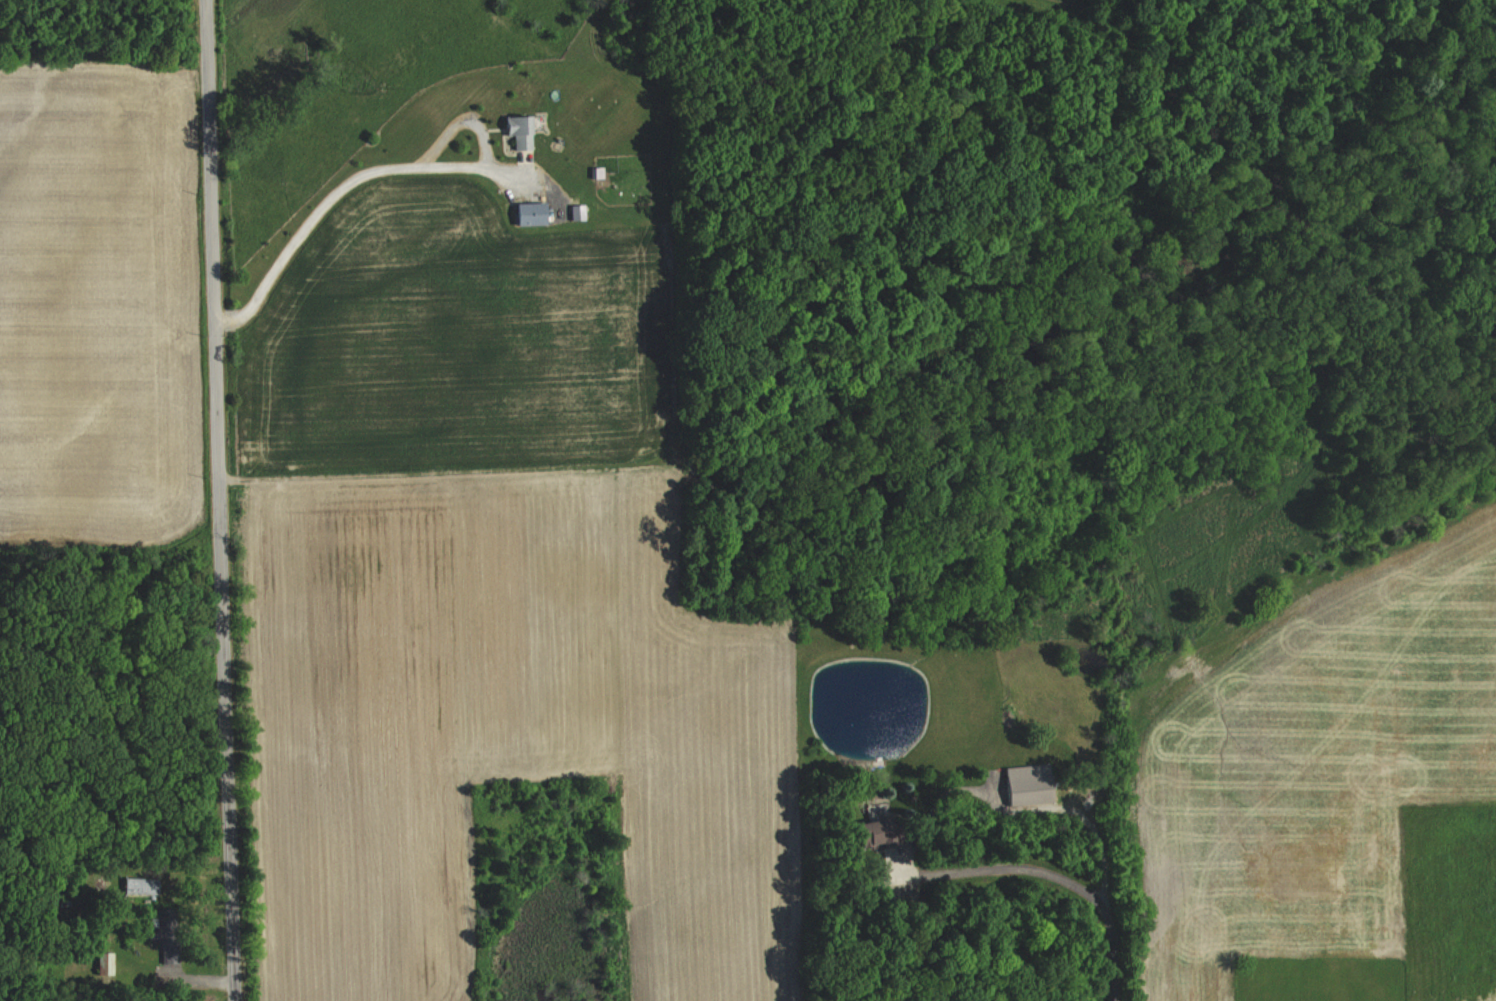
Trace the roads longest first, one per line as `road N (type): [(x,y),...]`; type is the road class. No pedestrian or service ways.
road 1 (residential): [(237,1000),(211,0)]

